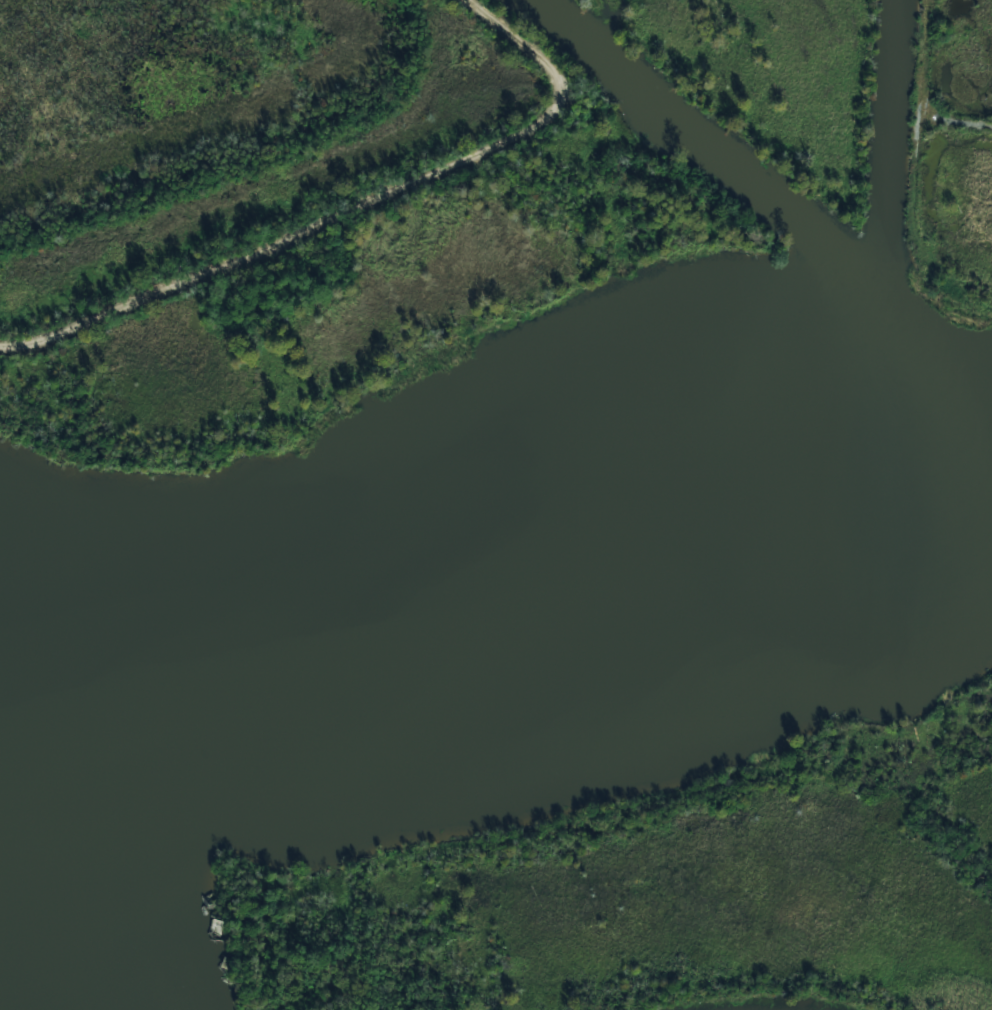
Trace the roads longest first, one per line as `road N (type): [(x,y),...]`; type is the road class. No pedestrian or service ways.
road 1 (residential): [(991,291),(942,264),(917,230),(920,62),(931,0)]

